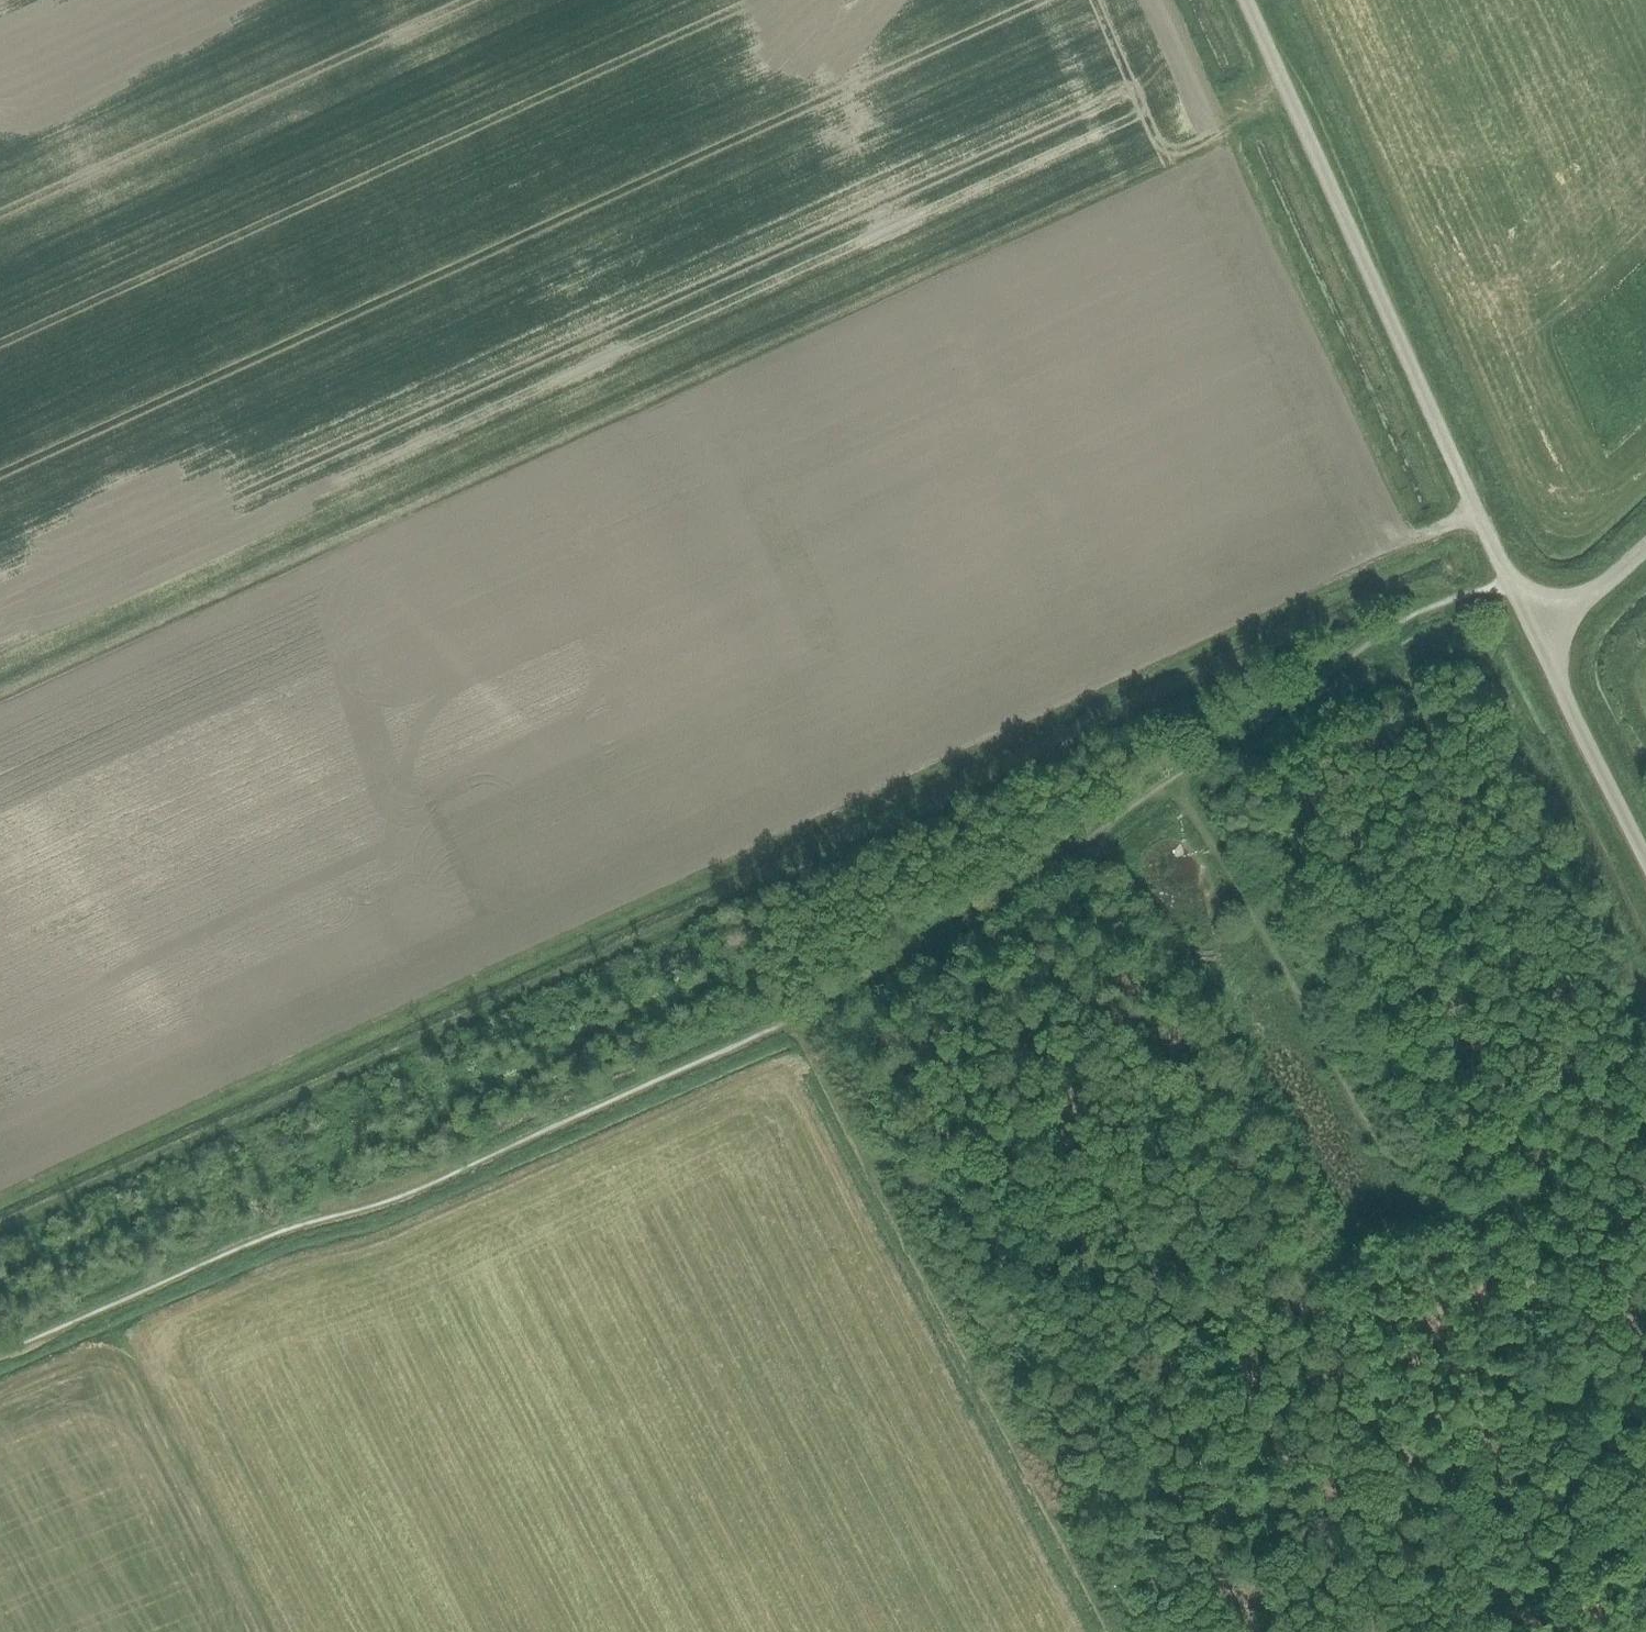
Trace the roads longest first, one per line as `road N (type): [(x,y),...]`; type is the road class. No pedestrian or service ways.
road 1 (unclassified): [(1540,642),(1242,0)]
road 2 (unclassified): [(1645,855),(1540,642)]
road 3 (unclassified): [(1540,642),(1645,547)]

